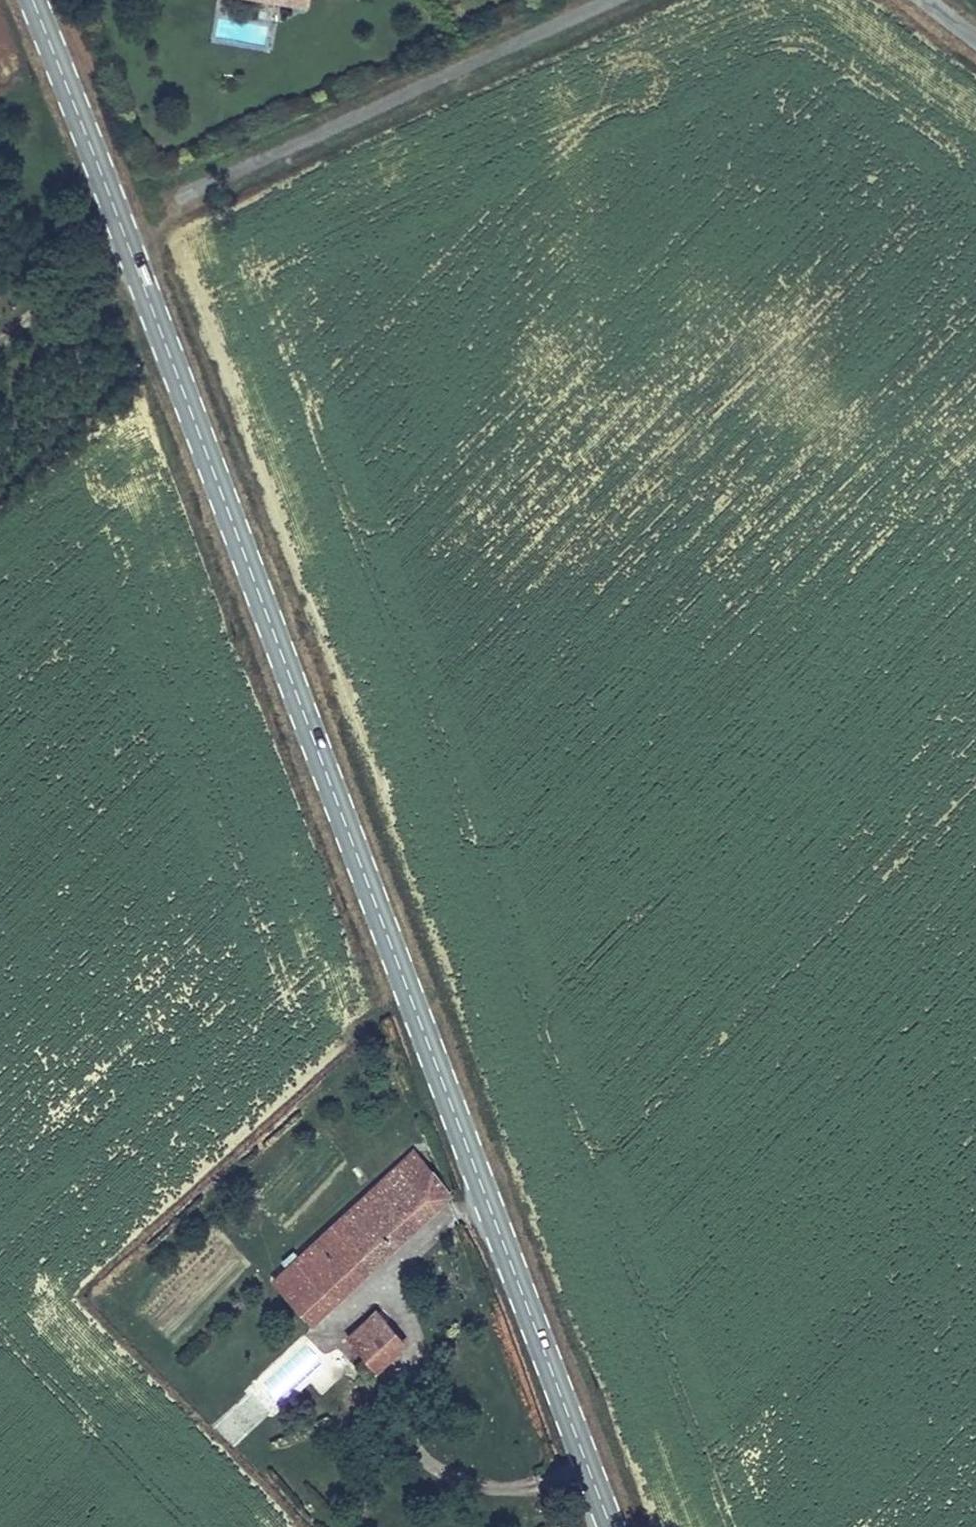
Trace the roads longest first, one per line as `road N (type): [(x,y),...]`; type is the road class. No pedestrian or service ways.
road 1 (secondary): [(32,0),(611,1526)]
road 2 (unclassified): [(614,0),(174,198)]

